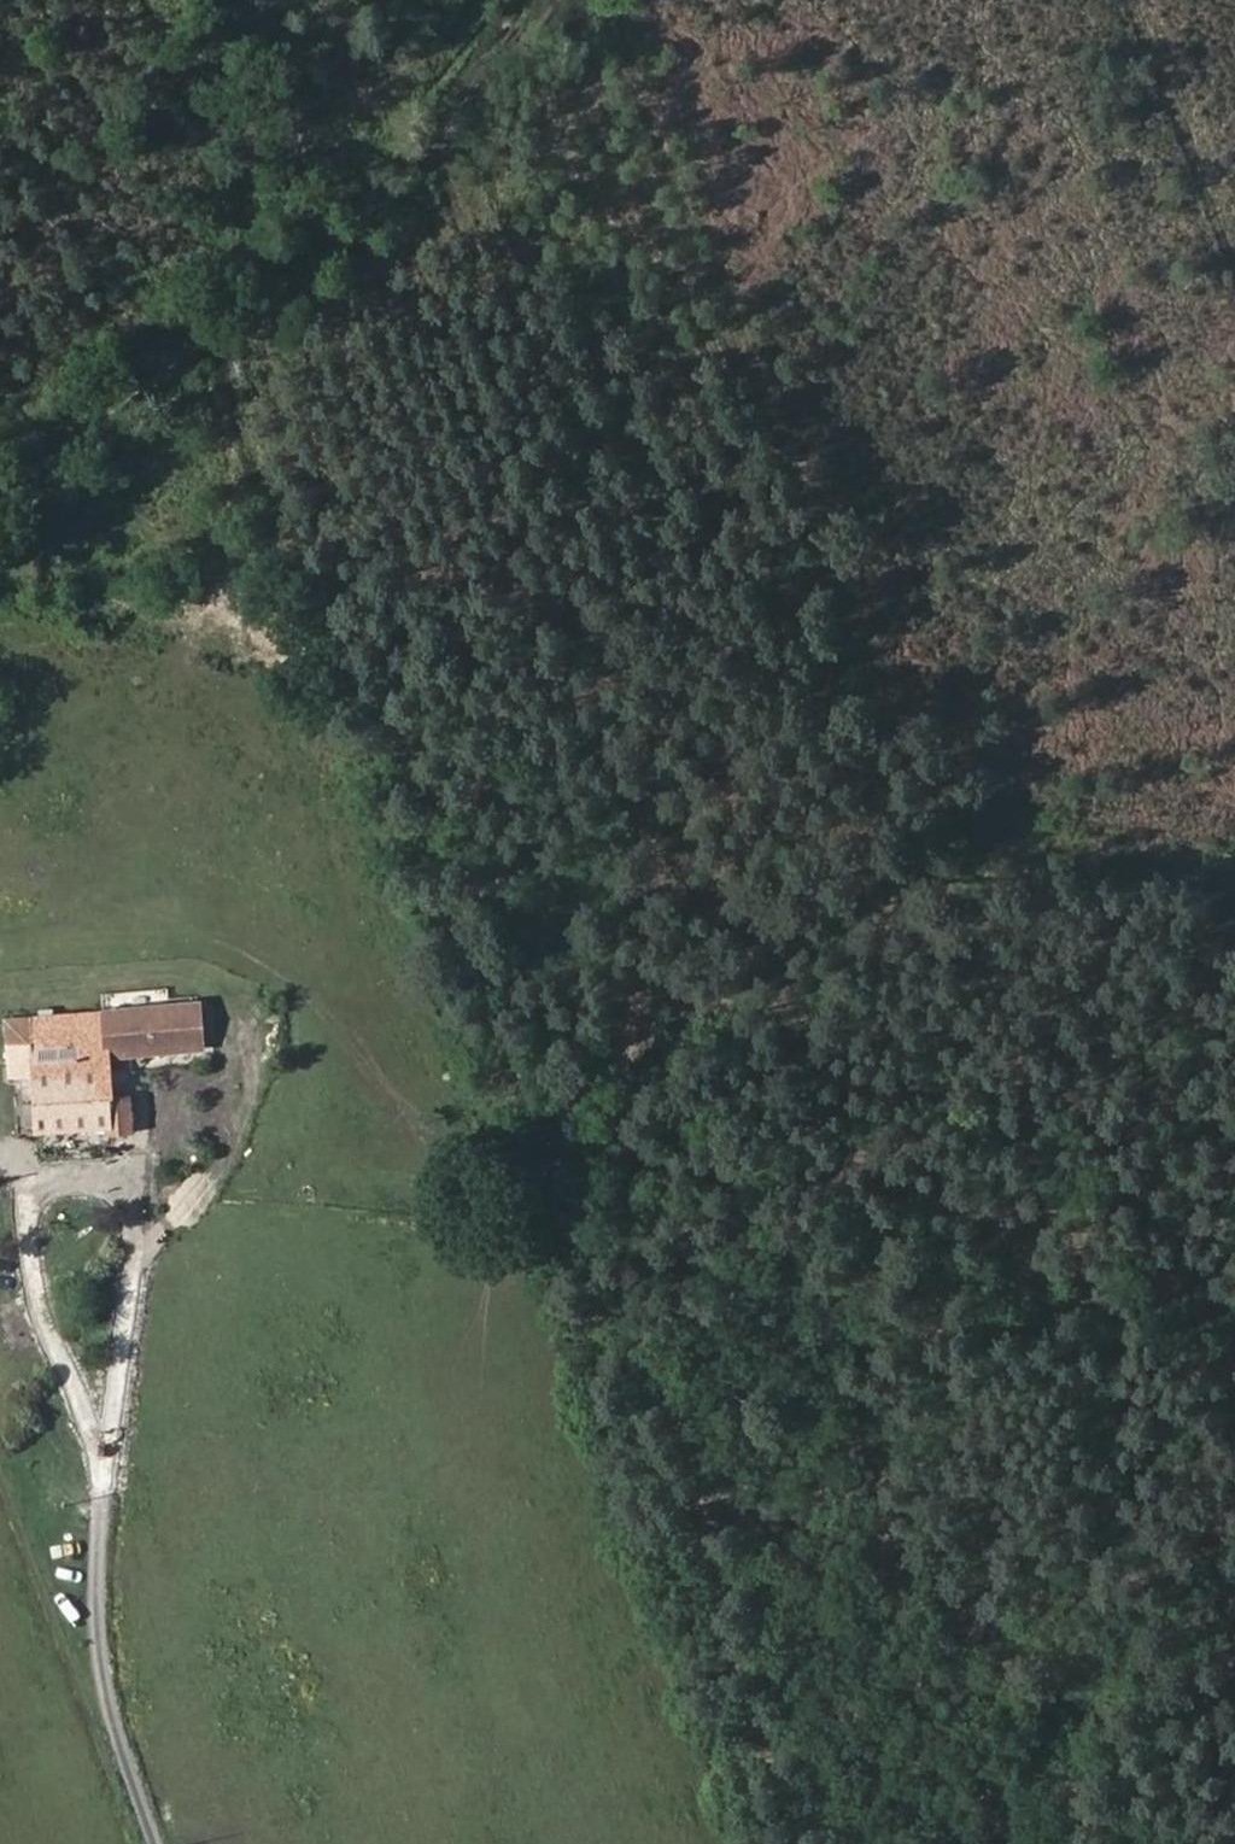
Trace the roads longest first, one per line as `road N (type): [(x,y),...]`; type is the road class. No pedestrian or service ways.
road 1 (track): [(0,469),(237,306),(441,129),(544,0)]

